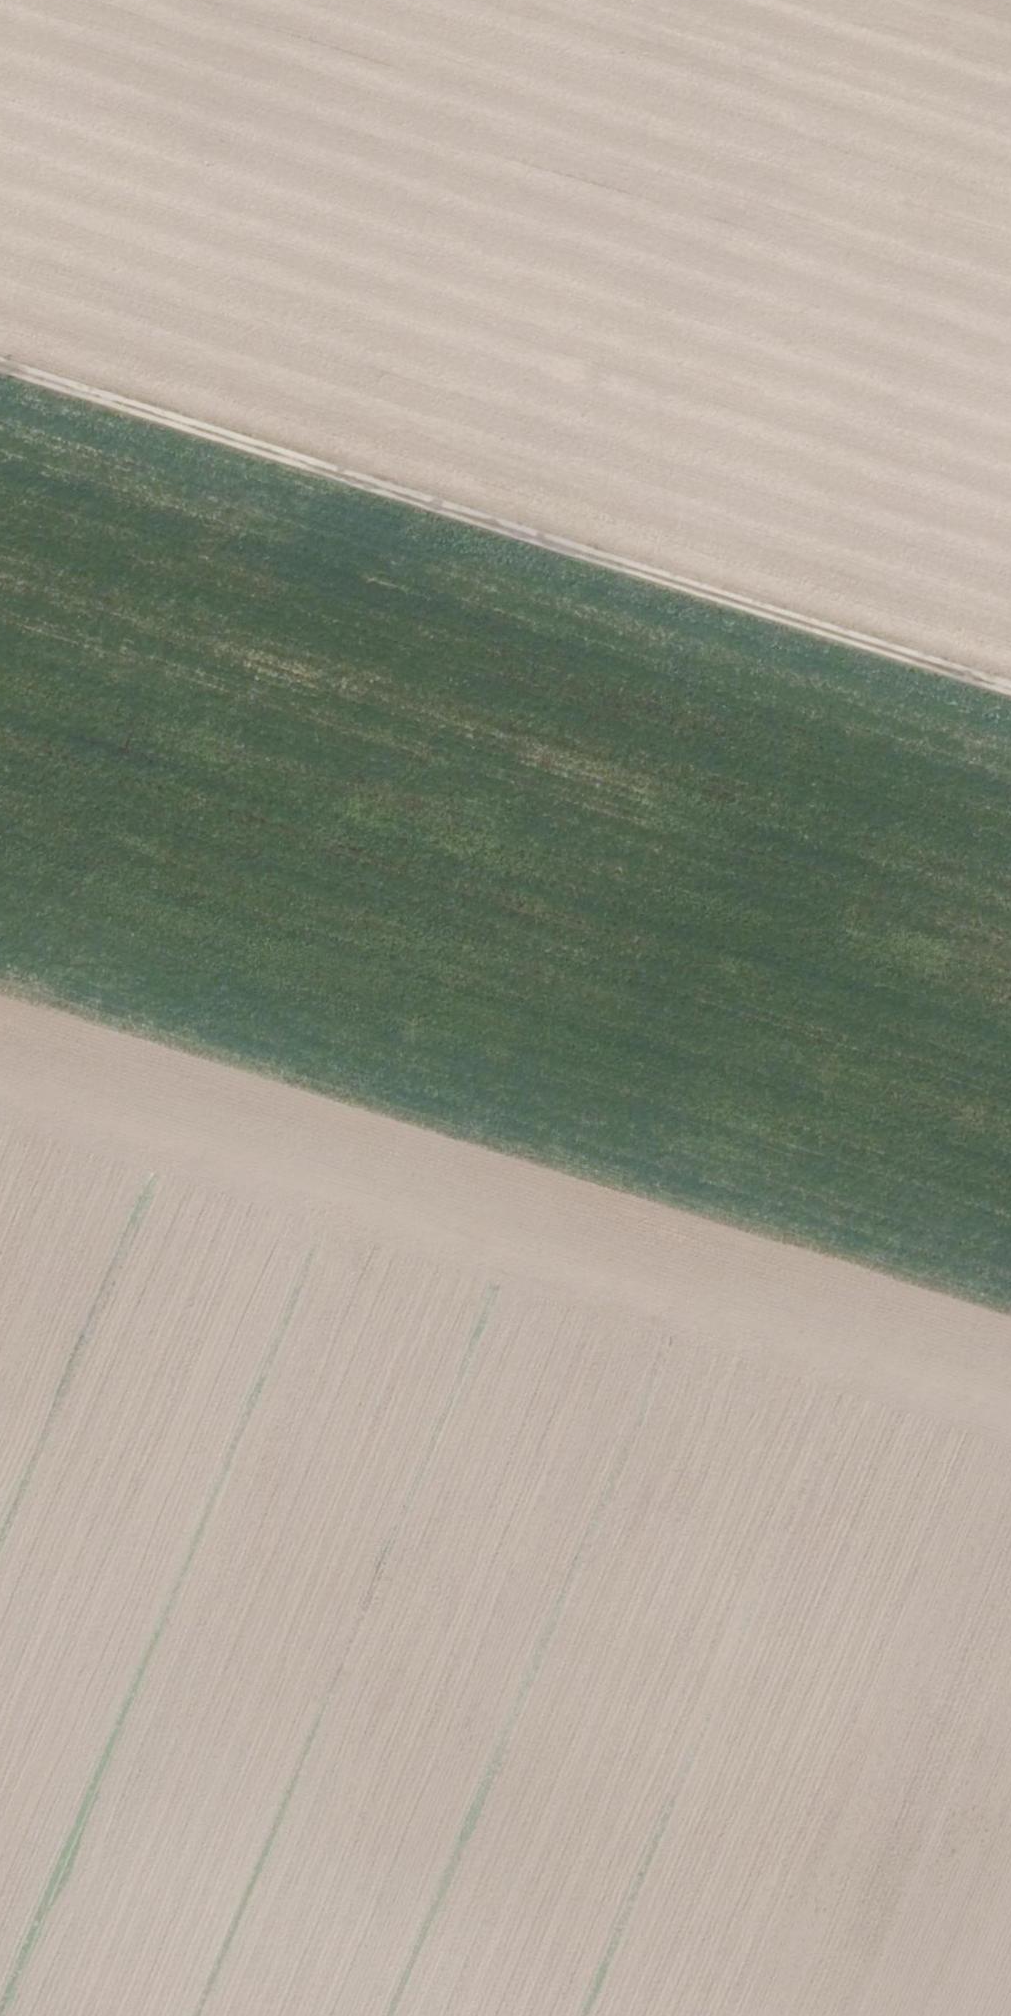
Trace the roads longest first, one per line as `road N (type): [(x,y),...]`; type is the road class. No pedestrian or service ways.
road 1 (track): [(0,367),(1010,687)]

